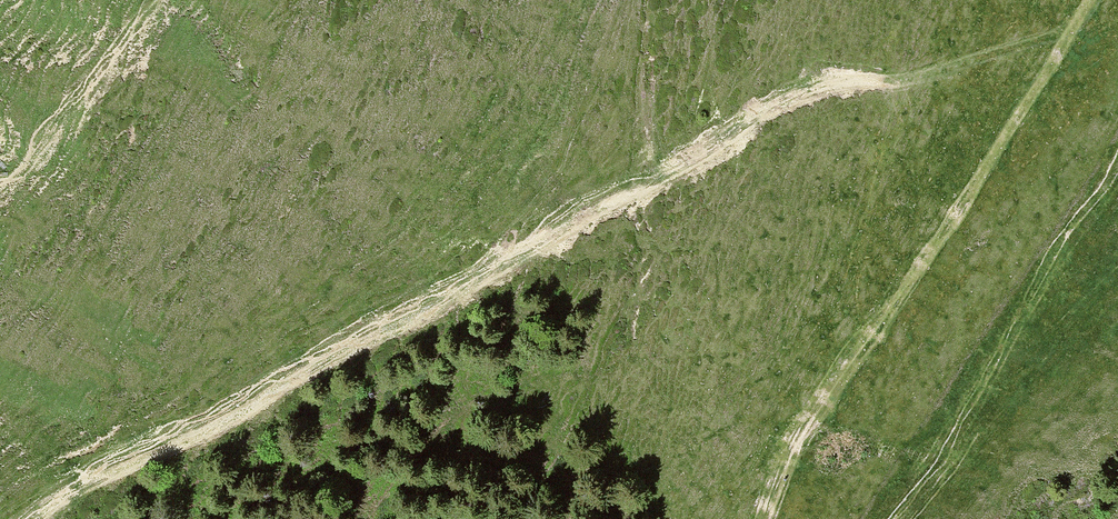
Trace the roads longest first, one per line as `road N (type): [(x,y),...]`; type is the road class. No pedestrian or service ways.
road 1 (track): [(47,518),(102,475),(638,190),(753,118),(833,81),(895,82),(1046,32),(1068,32)]
road 2 (track): [(1068,32),(886,326),(784,463),(762,518)]
road 3 (track): [(158,0),(30,170),(0,184)]

